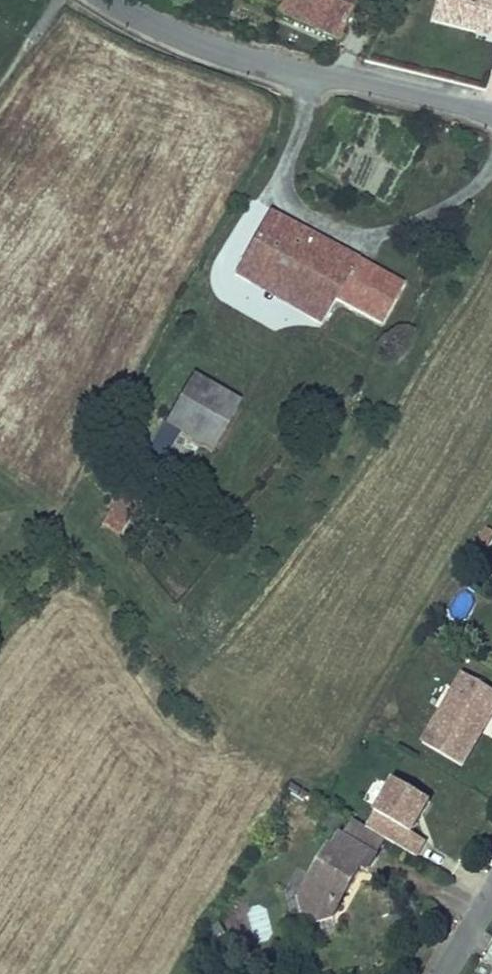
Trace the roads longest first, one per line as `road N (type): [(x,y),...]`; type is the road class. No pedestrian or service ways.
road 1 (tertiary): [(113,0),(231,53),(491,107)]

